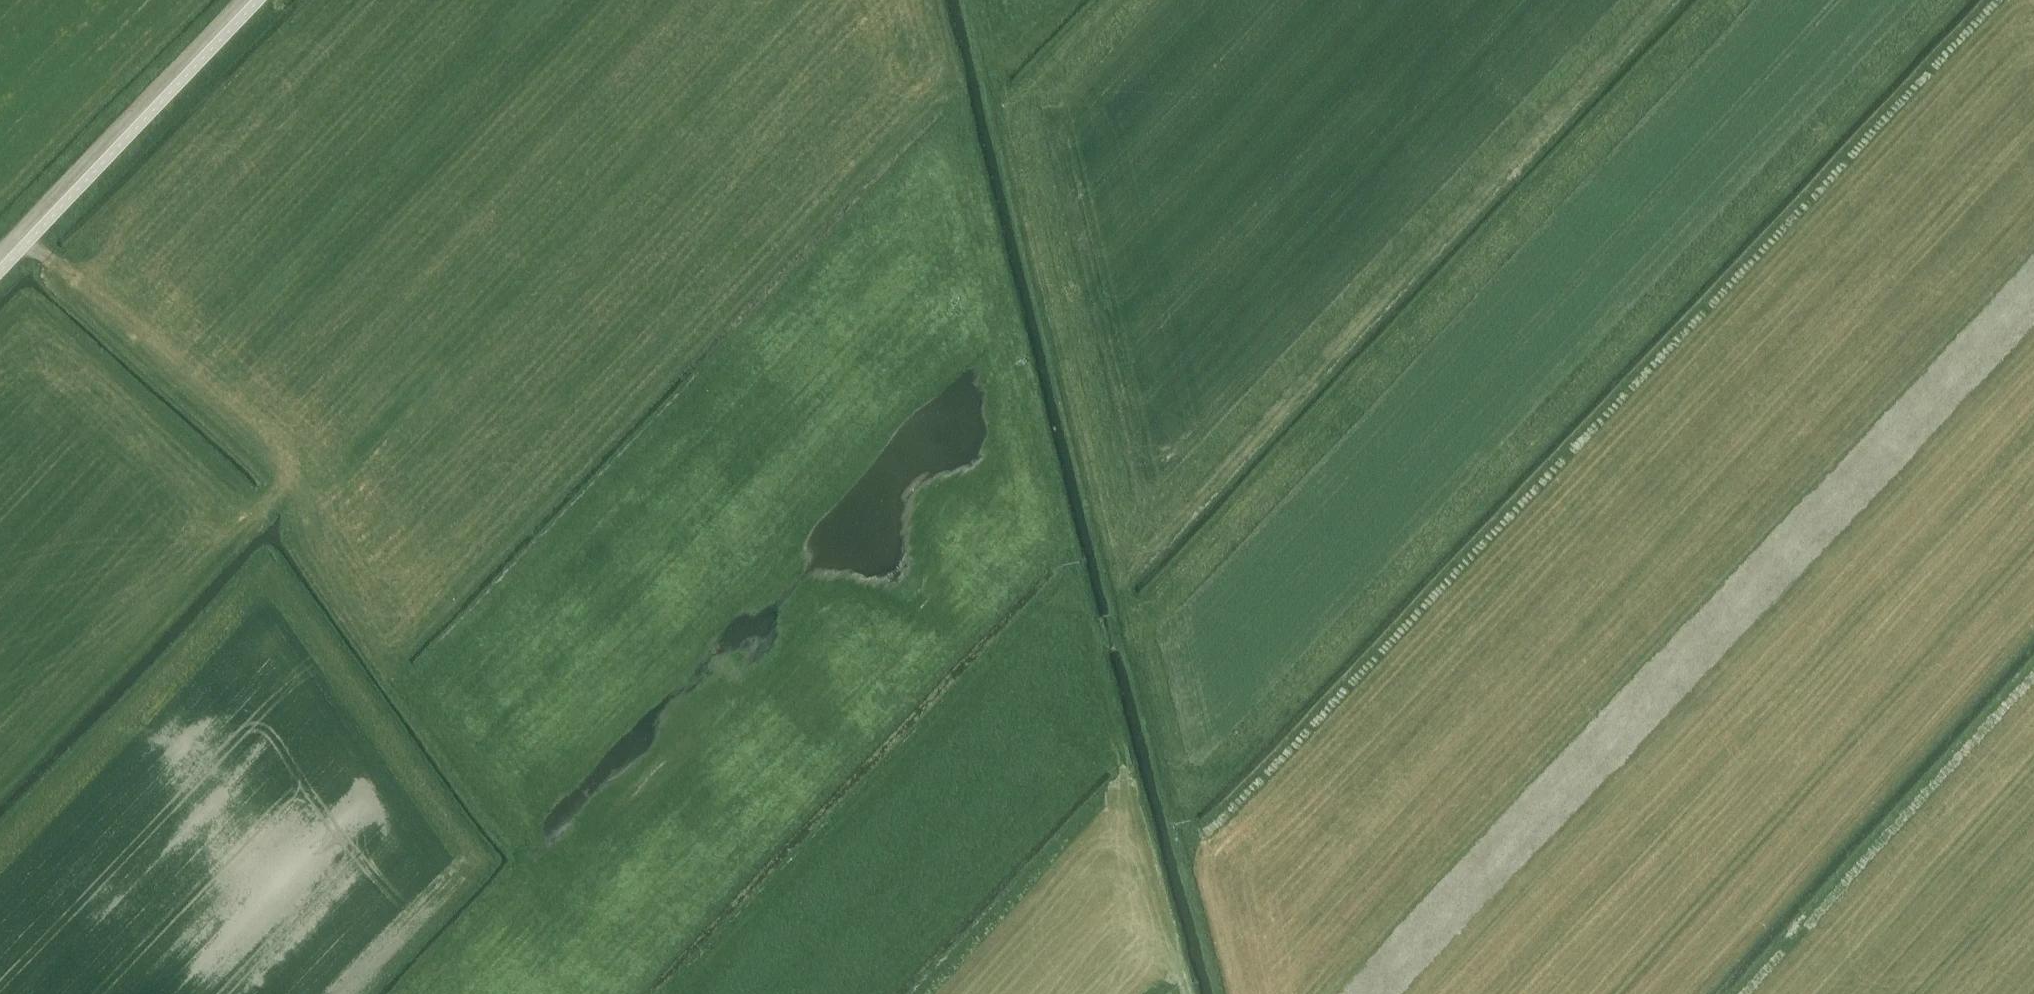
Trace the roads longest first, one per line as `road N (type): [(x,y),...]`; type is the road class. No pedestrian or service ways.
road 1 (track): [(0,257),(247,0)]

